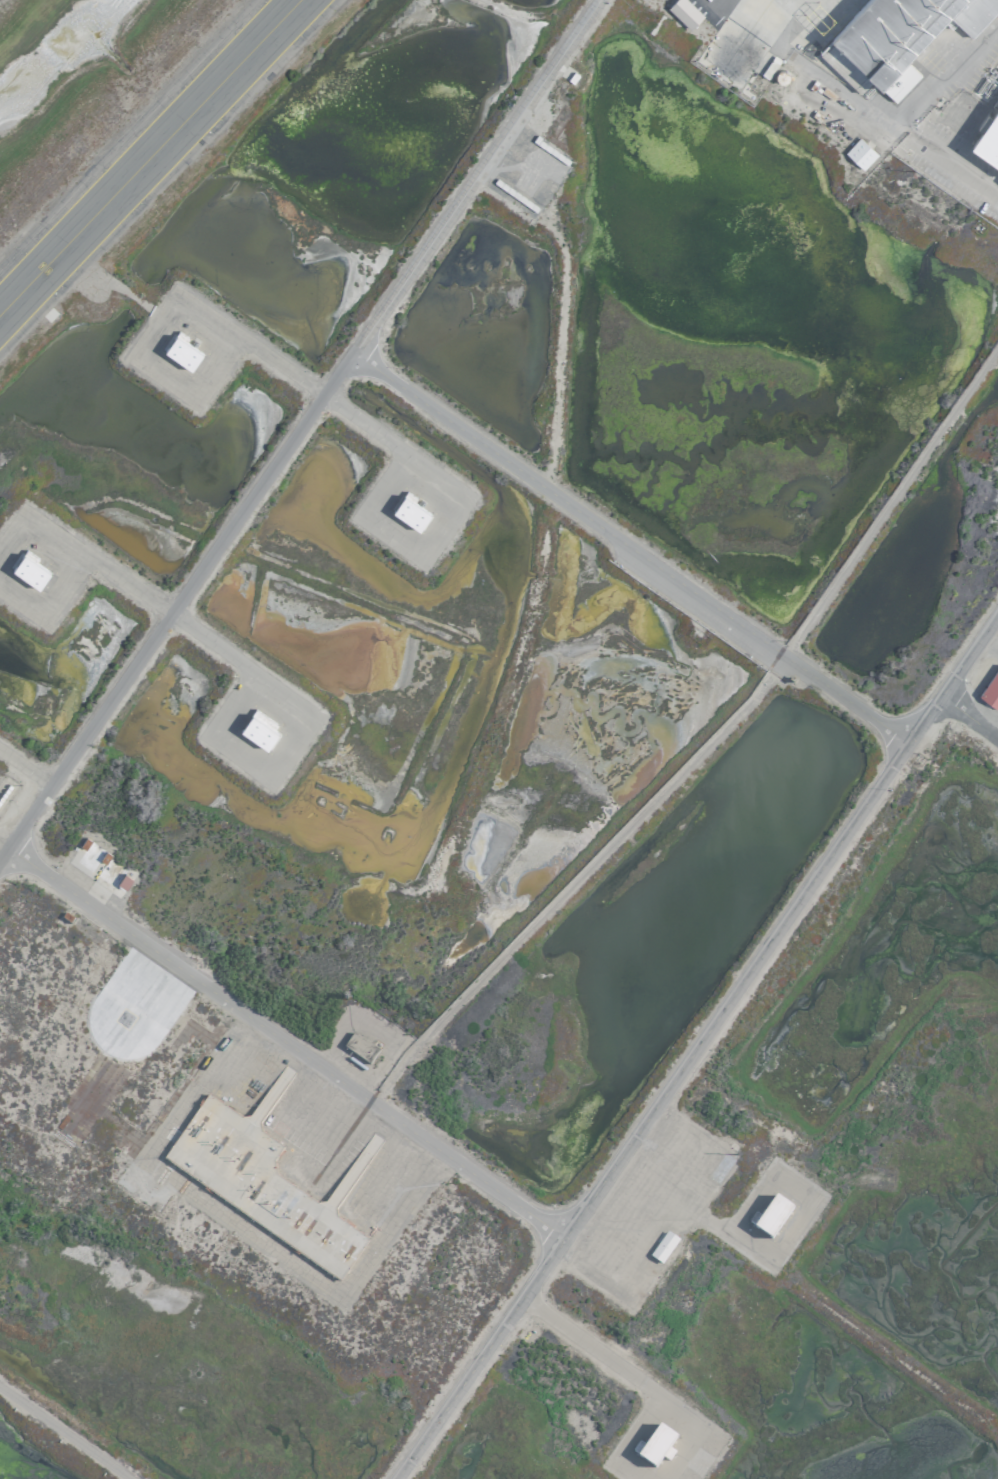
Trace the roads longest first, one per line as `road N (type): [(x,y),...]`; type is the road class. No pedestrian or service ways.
road 1 (residential): [(997,611),(391,1478)]
road 2 (residential): [(593,0),(0,850)]
road 3 (track): [(470,173),(530,207),(553,231),(562,253),(560,312),(539,565),(433,882)]
road 4 (residential): [(4,844),(563,1229)]
road 5 (residential): [(355,346),(783,655),(910,735)]
road 6 (residential): [(365,1098),(783,655)]
road 7 (track): [(783,655),(997,343)]
road 8 (residential): [(997,199),(702,0)]
road 9 (residential): [(171,607),(302,704),(301,735)]
road 10 (residential): [(522,1294),(664,1400)]
road 11 (residential): [(171,607),(24,510)]
road 12 (residential): [(0,1385),(133,1478)]

